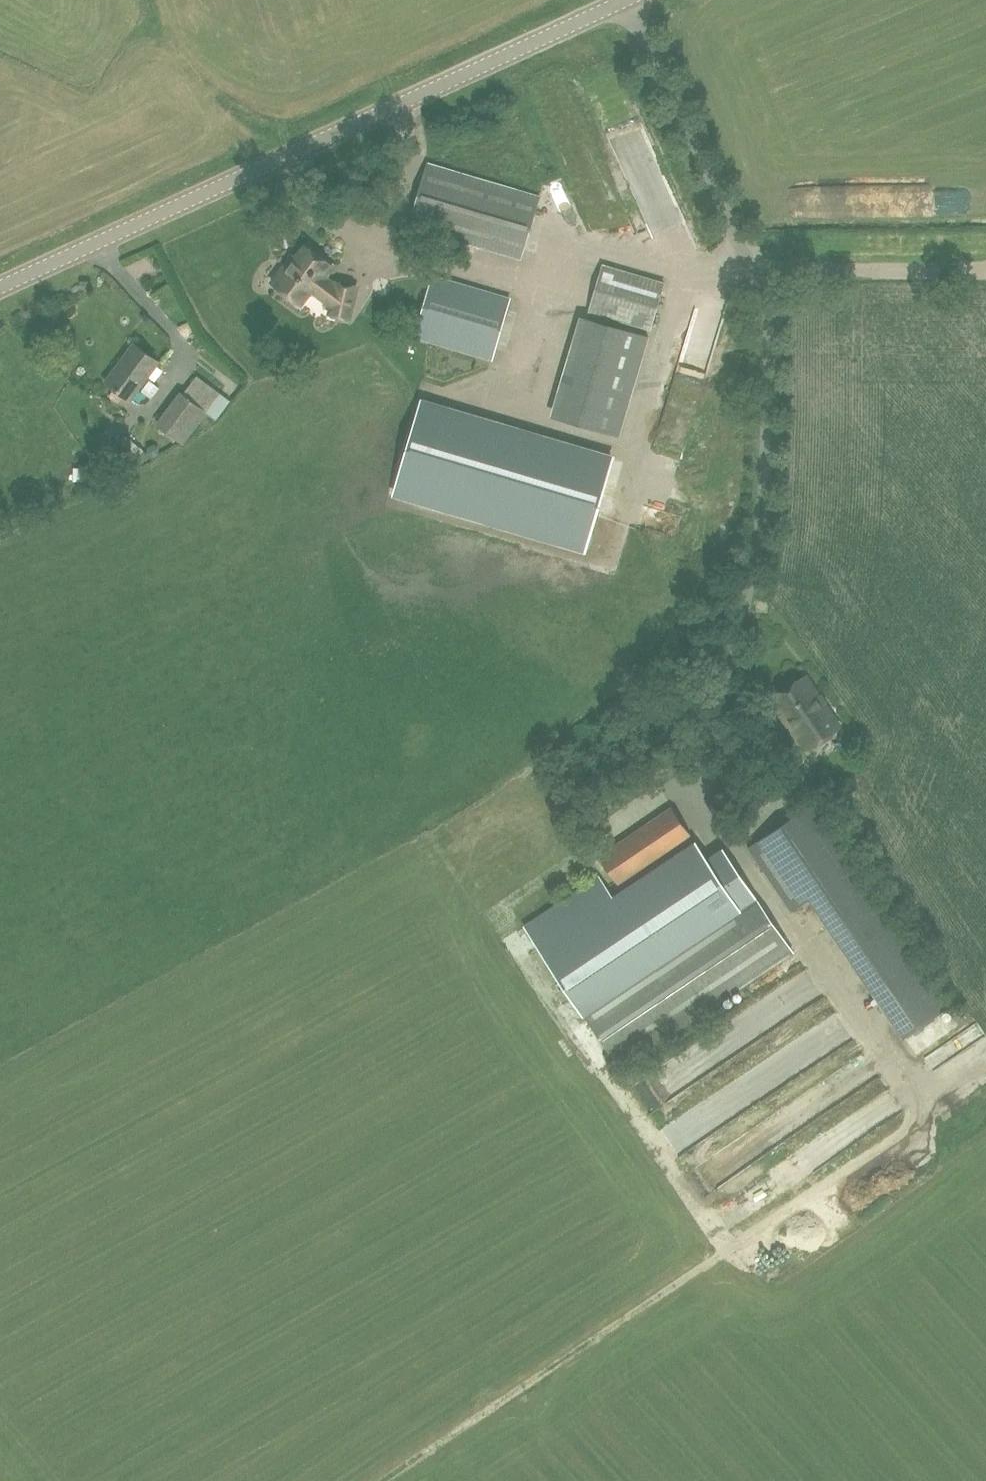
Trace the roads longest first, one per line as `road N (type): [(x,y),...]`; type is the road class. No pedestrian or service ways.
road 1 (tertiary): [(0,290),(637,0)]

